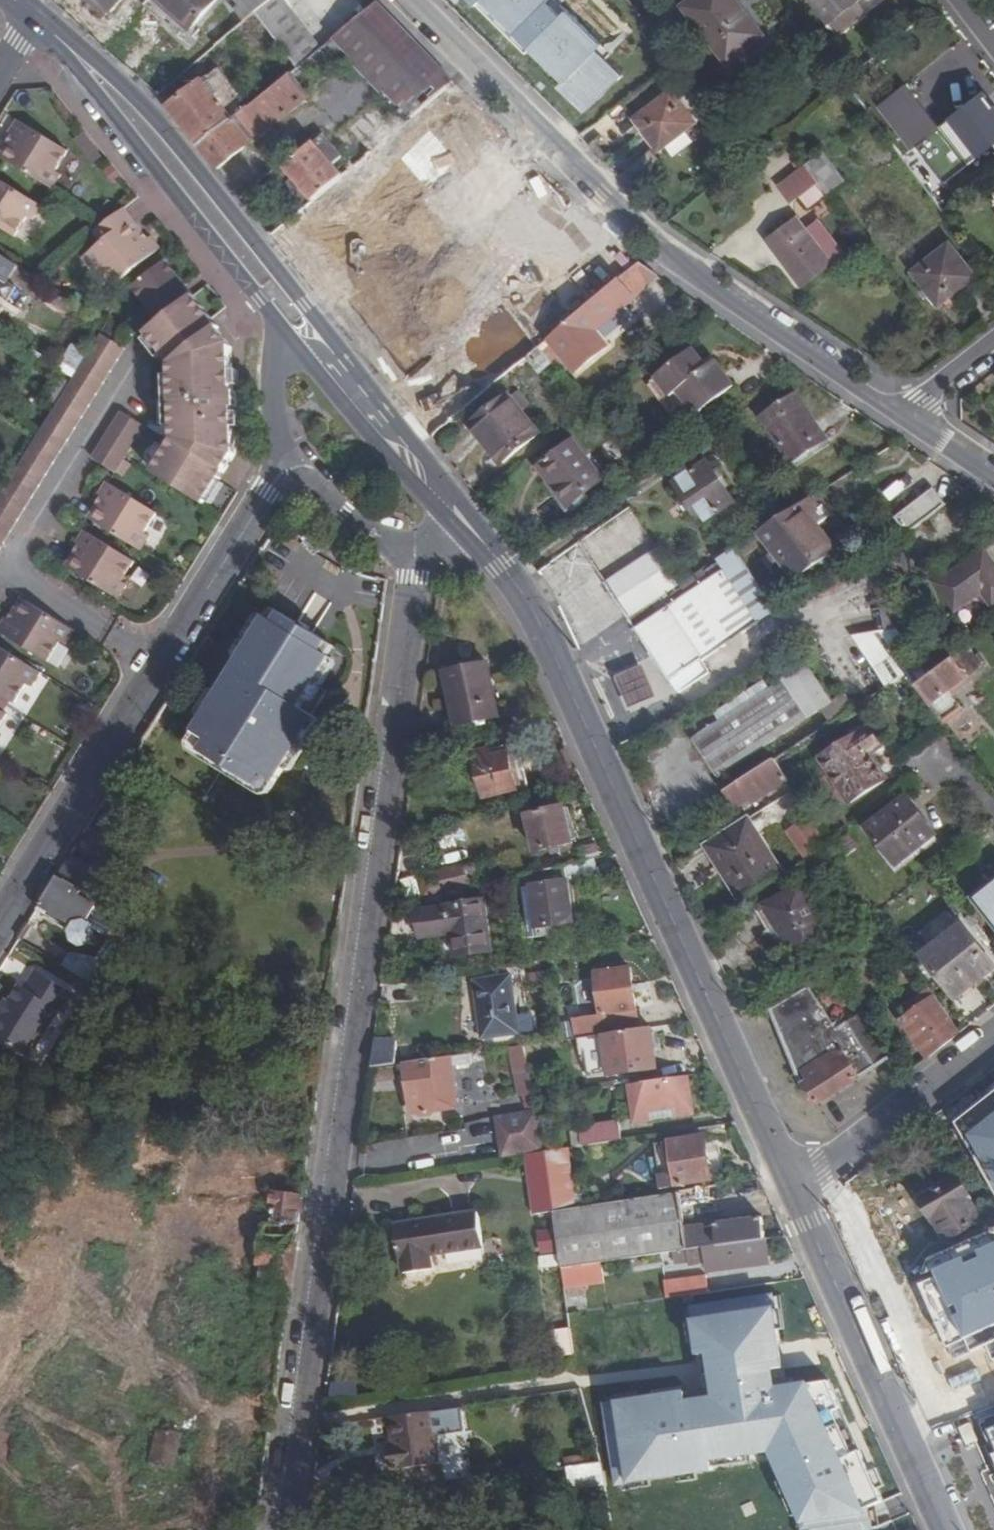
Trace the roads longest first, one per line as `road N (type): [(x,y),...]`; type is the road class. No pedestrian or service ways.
road 1 (residential): [(417,557),(369,961),(286,1529)]
road 2 (secondary): [(791,1188),(520,590),(462,522)]
road 3 (tertiary): [(894,407),(627,215),(413,0)]
road 4 (secondary): [(298,317),(161,143),(36,18)]
road 5 (secondary): [(944,1529),(791,1188)]
road 6 (residential): [(0,923),(159,664)]
road 7 (secondary): [(462,522),(298,317)]
road 8 (residential): [(791,1188),(993,1033)]
road 9 (residential): [(159,664),(281,475)]
road 10 (residential): [(8,562),(124,378)]
road 11 (residential): [(159,664),(8,562)]
road 12 (residential): [(298,317),(273,348),(281,475)]
road 13 (residential): [(281,475),(312,482),(417,557)]
road 14 (tertiary): [(993,475),(894,407)]

